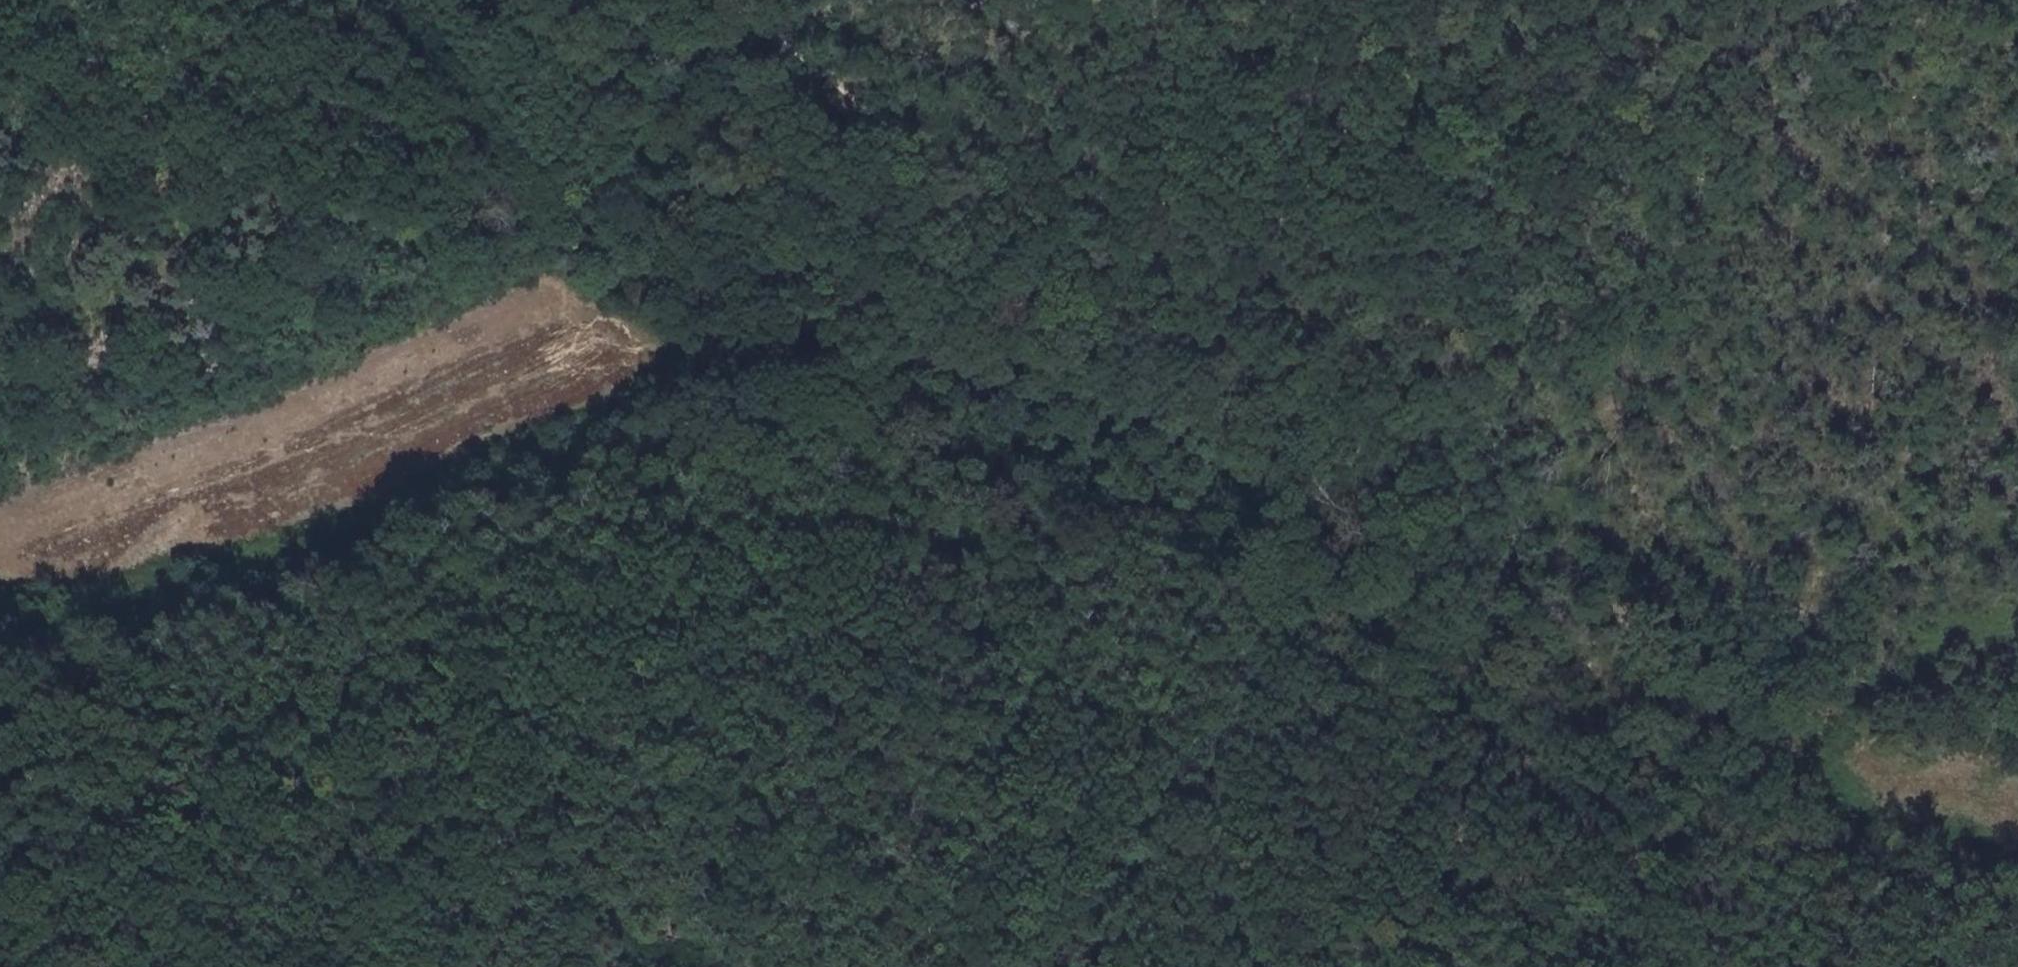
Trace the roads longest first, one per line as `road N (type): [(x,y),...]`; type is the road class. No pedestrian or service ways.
road 1 (track): [(1603,689),(1493,547),(1063,251),(748,0)]
road 2 (track): [(2017,879),(1799,808),(1603,689)]

